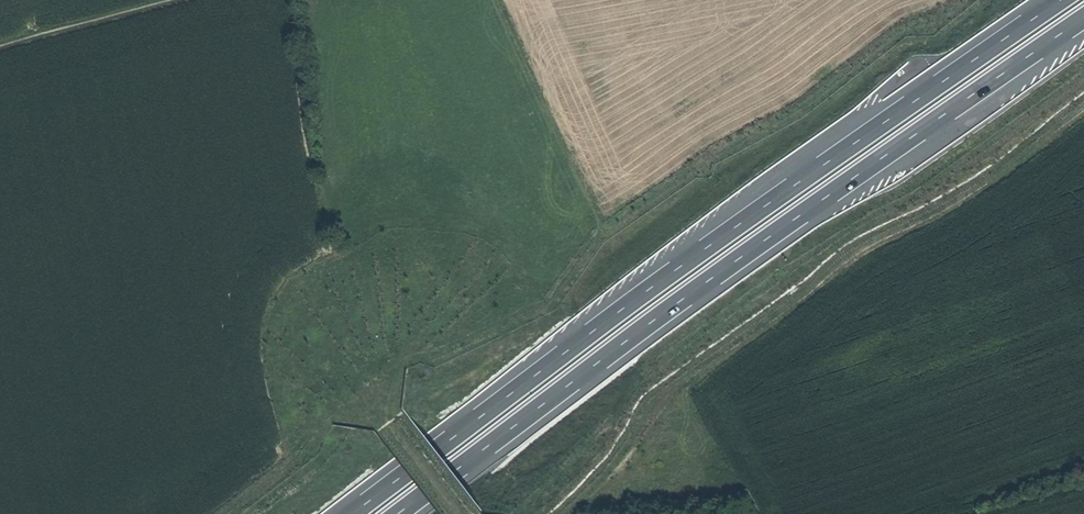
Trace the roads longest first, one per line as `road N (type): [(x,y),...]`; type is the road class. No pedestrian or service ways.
road 1 (motorway): [(1061,0),(715,237),(348,513)]
road 2 (motorway): [(395,513),(606,351),(1083,15)]
road 3 (track): [(220,513),(291,460),(254,382),(378,299),(530,282),(612,233)]
road 4 (track): [(1083,113),(995,181),(866,251),(685,387)]
road 5 (track): [(548,513),(652,390),(804,305)]
road 6 (track): [(499,0),(612,233)]
road 7 (track): [(334,329),(457,513)]
road 8 (track): [(184,0),(0,49)]

